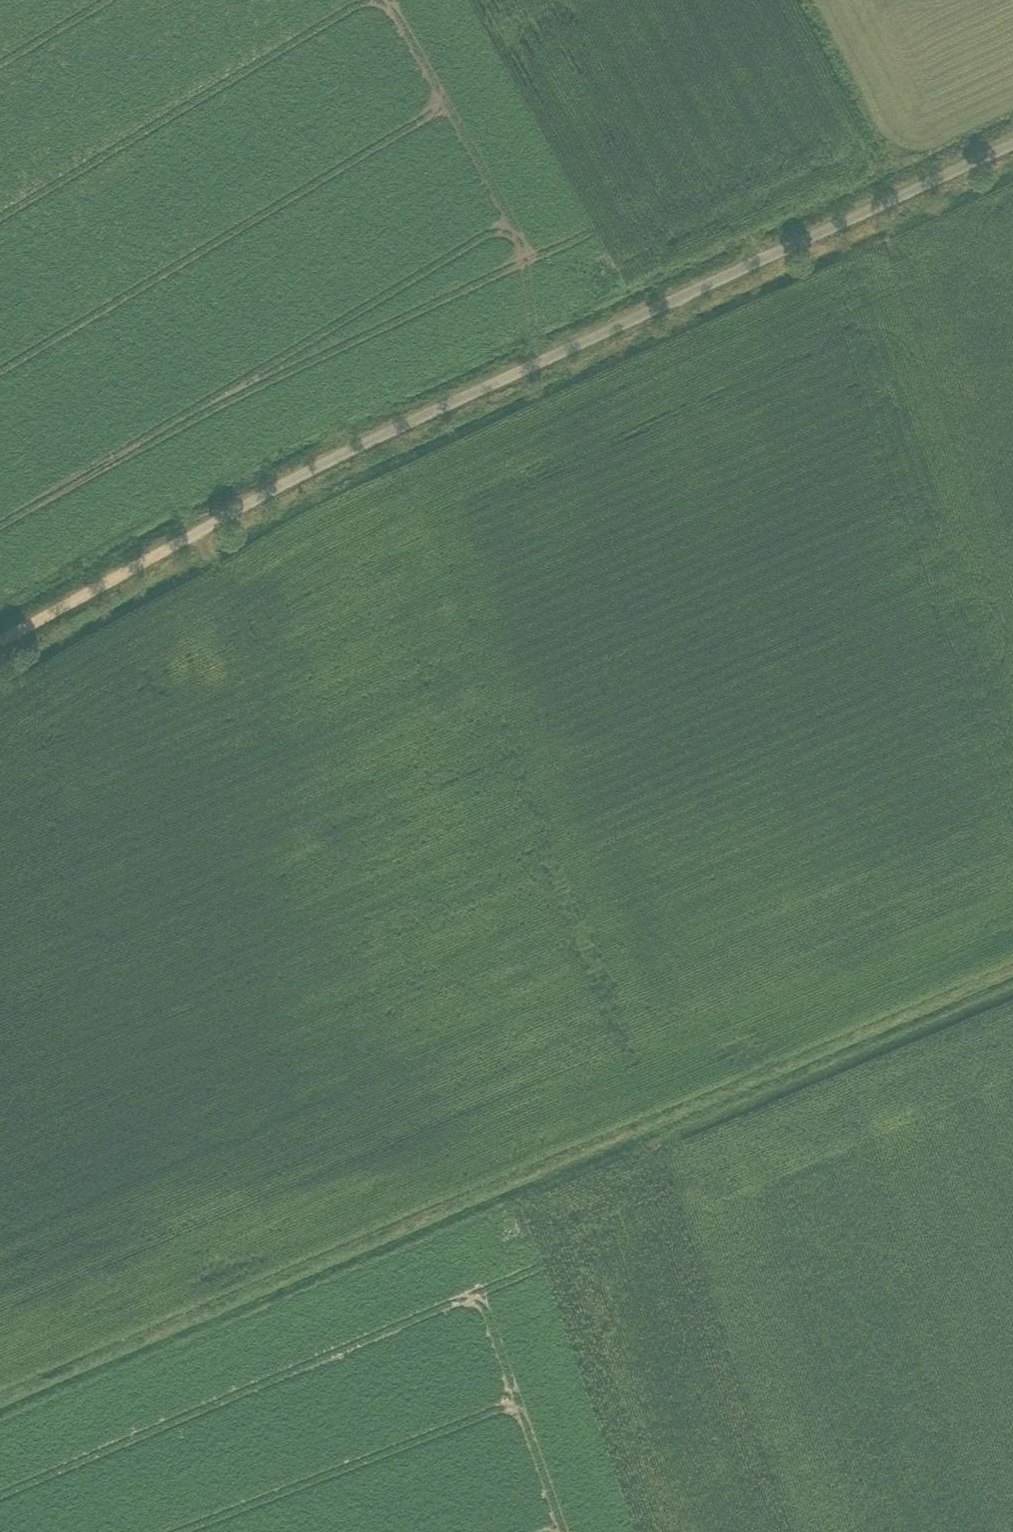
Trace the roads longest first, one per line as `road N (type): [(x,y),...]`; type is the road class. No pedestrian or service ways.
road 1 (unclassified): [(218,523),(607,326),(1012,145)]
road 2 (track): [(0,650),(218,523)]

